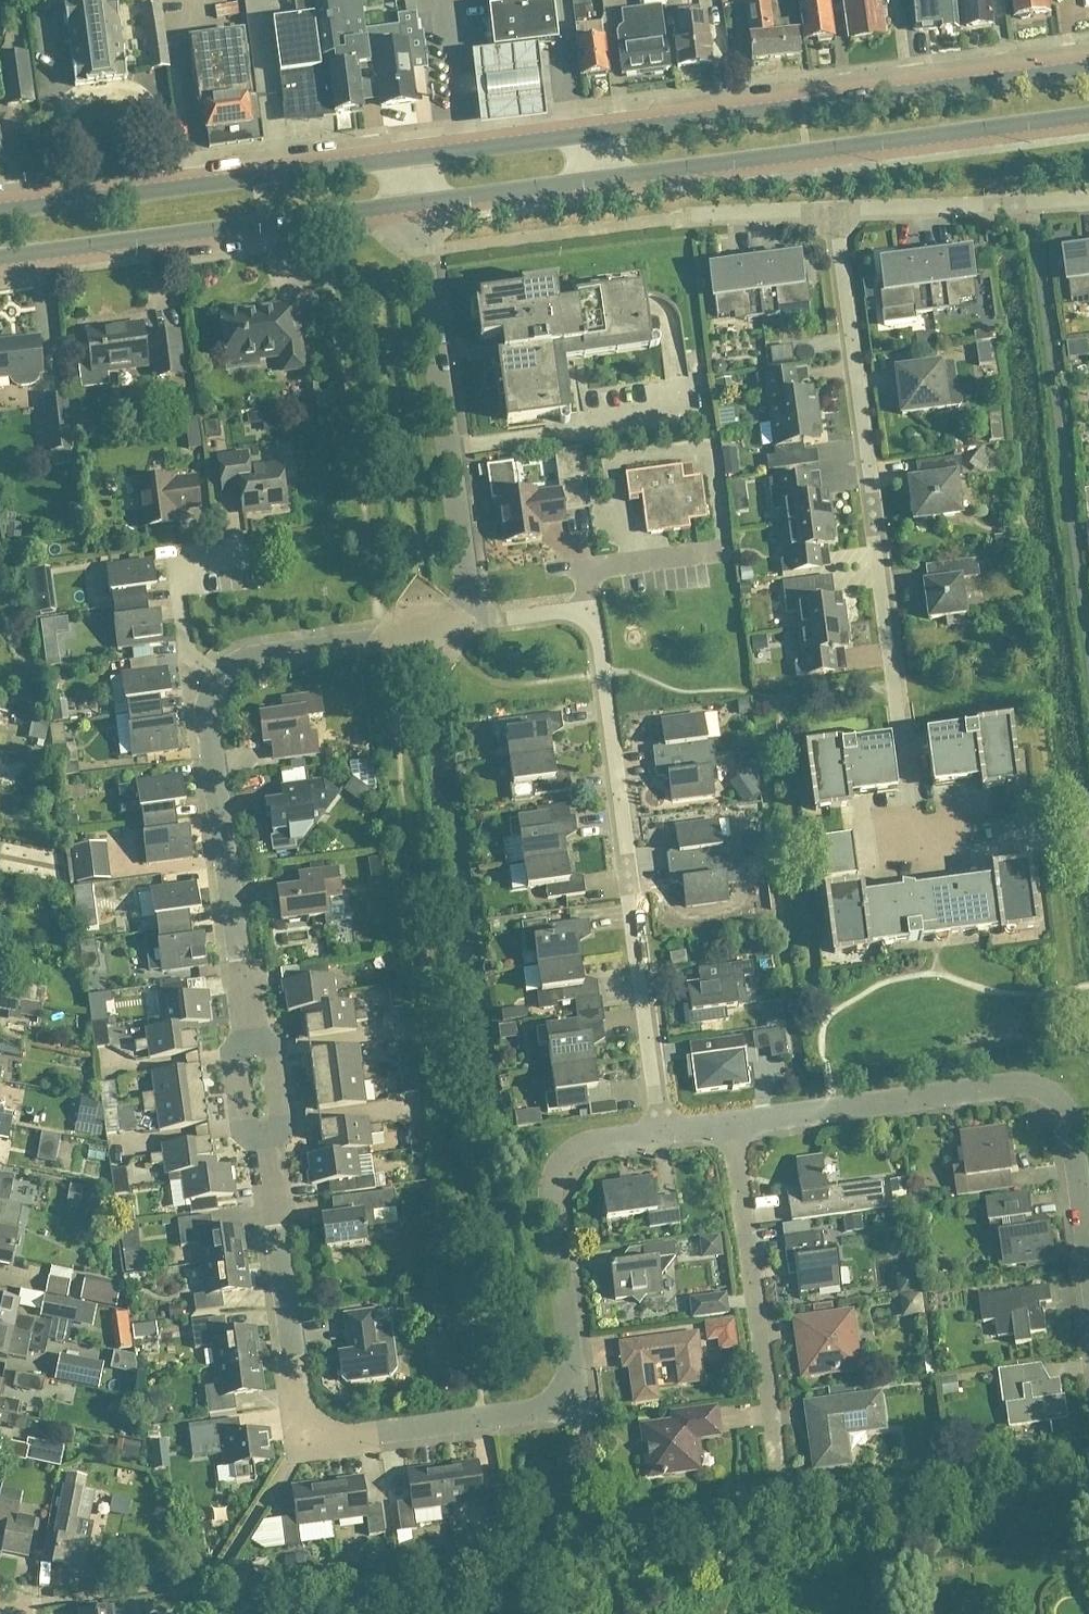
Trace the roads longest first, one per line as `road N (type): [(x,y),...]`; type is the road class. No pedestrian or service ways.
road 1 (residential): [(265,1159),(295,1417),(302,1440),(325,1446),(550,1415),(566,1400),(575,1383),(549,1196),(555,1176),(587,1148),(657,1139)]
road 2 (residential): [(1057,847),(919,863),(831,214)]
road 3 (tertiary): [(1088,72),(410,158)]
road 4 (tertiary): [(417,209),(1088,124)]
road 5 (residential): [(657,1139),(595,633),(570,614),(470,623)]
road 6 (residential): [(730,1129),(1019,1090),(1047,1097),(1068,1127),(1088,1283)]
road 7 (tertiary): [(0,268),(417,209)]
road 8 (tertiary): [(410,158),(0,213)]
road 9 (residential): [(421,252),(831,214)]
road 10 (residential): [(470,623),(421,252)]
road 11 (residential): [(855,1613),(844,1539),(829,1536),(598,1569),(604,1613)]
road 12 (residential): [(249,1022),(204,712),(214,676)]
road 13 (residential): [(776,1467),(730,1129)]
road 14 (residential): [(214,676),(245,658),(393,641),(470,623)]
road 15 (residential): [(831,214),(1088,203)]
road 16 (residential): [(214,676),(185,655),(174,565),(248,558)]
road 17 (residential): [(249,1022),(233,1054),(243,1132),(265,1159)]
road 18 (residential): [(265,1159),(280,1128),(269,1050),(249,1022)]

